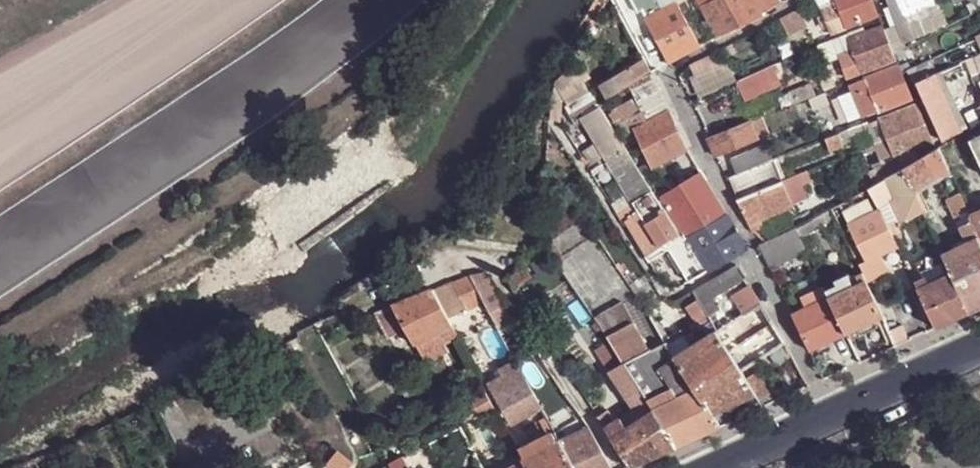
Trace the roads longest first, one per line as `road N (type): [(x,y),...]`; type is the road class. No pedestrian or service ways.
road 1 (residential): [(804,2),(665,71),(834,415)]
road 2 (tertiary): [(834,415),(979,347)]
road 3 (tertiary): [(719,467),(834,415)]

